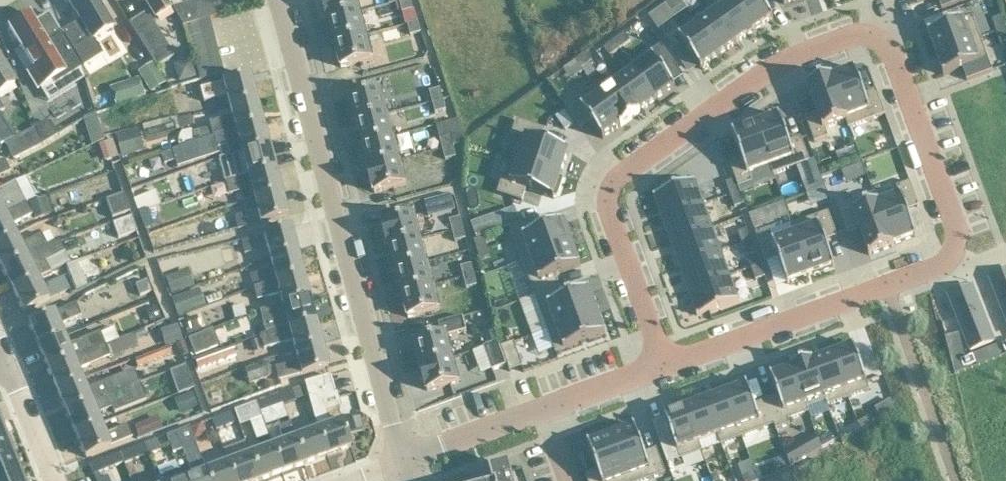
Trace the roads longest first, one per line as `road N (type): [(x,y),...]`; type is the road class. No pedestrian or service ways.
road 1 (residential): [(662,362),(607,205),(618,174),(775,66),(851,34),(878,36)]
road 2 (residential): [(400,463),(275,0)]
road 3 (residential): [(662,362),(400,463)]
road 4 (residential): [(887,286),(662,362)]
road 5 (residential): [(878,36),(893,56),(959,231),(952,253)]
road 6 (residential): [(887,286),(956,480)]

